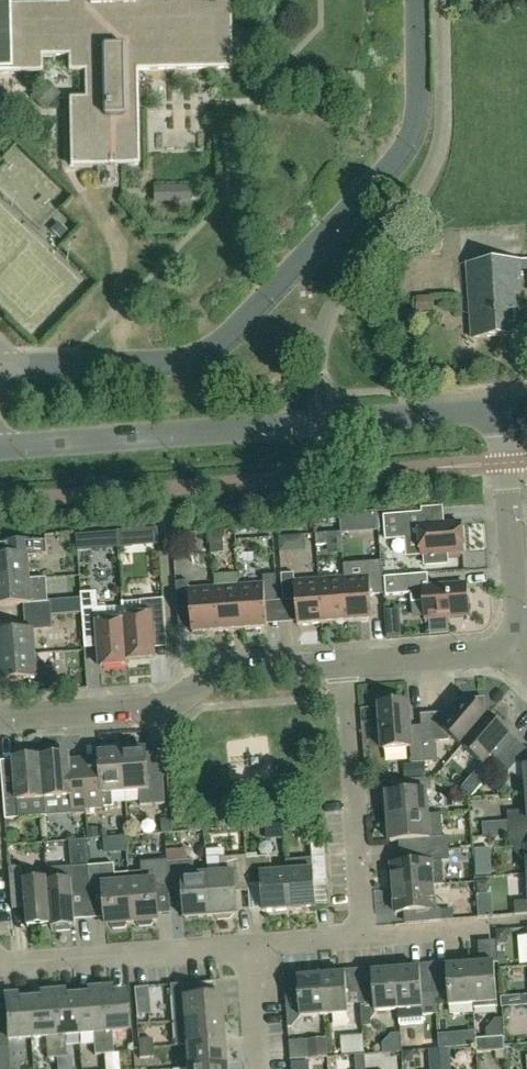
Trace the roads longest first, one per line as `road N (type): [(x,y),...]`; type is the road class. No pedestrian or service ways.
road 1 (unclassified): [(503,410),(0,449)]
road 2 (residential): [(0,724),(153,703),(202,670),(344,661)]
road 3 (residential): [(358,941),(344,661)]
road 4 (residential): [(250,945),(0,954)]
road 5 (residential): [(514,655),(503,410)]
road 6 (residential): [(344,661),(514,655)]
road 7 (residential): [(358,941),(486,928)]
road 8 (residential): [(261,1068),(250,945)]

